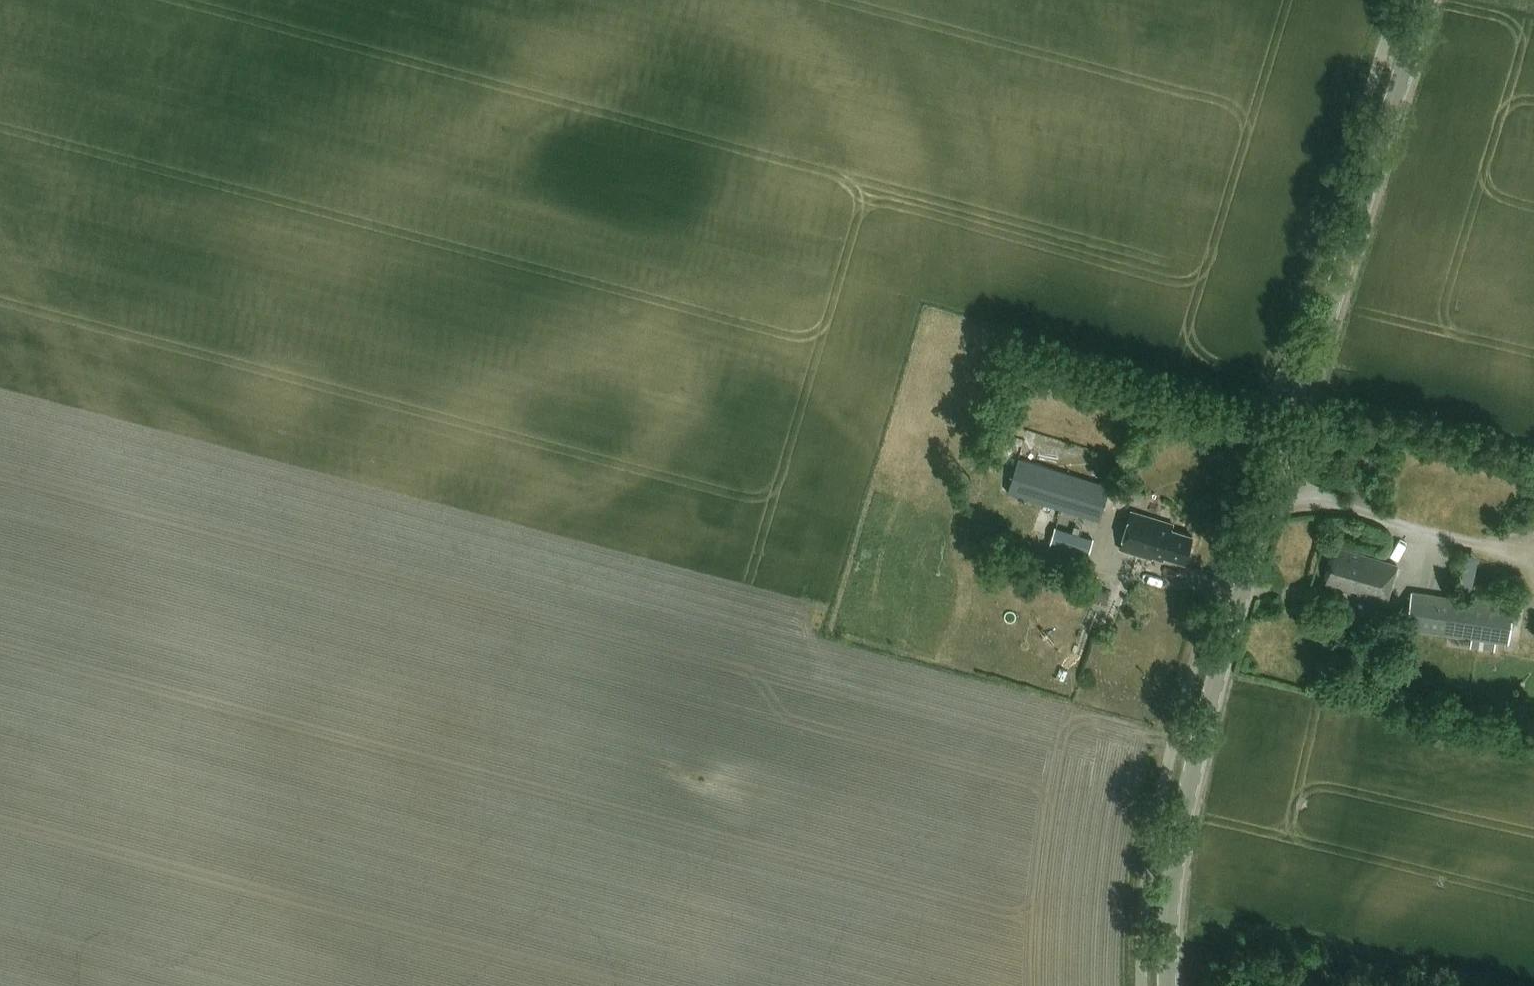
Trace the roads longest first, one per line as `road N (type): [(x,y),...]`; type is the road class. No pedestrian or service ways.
road 1 (tertiary): [(1168,985),(1181,826),(1238,588),(1417,0)]

